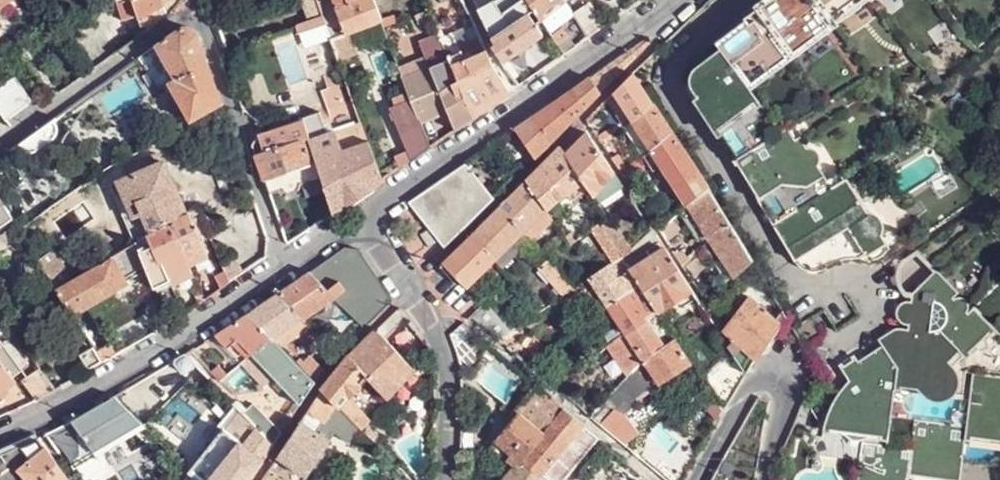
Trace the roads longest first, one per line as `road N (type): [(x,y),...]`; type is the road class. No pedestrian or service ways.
road 1 (residential): [(677,0),(364,218)]
road 2 (residential): [(288,266),(180,338),(0,434)]
road 3 (residential): [(449,479),(444,350),(364,218)]
road 4 (residential): [(288,266),(195,9)]
road 5 (residential): [(195,9),(0,148)]
road 6 (residential): [(767,479),(782,390),(759,381),(697,479)]

